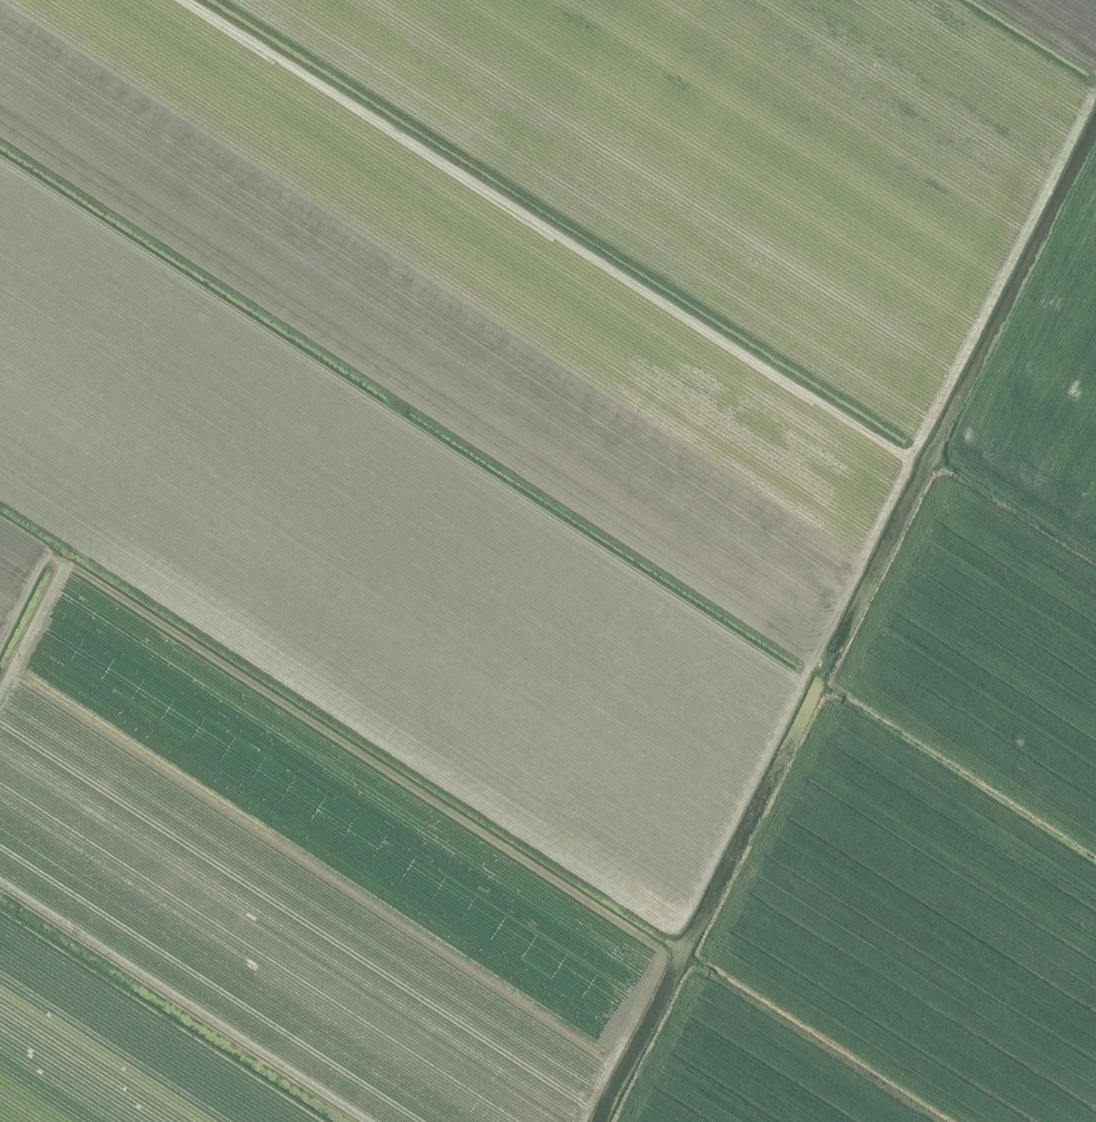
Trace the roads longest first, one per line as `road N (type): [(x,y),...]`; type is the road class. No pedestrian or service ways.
road 1 (track): [(839,680),(0,138)]

